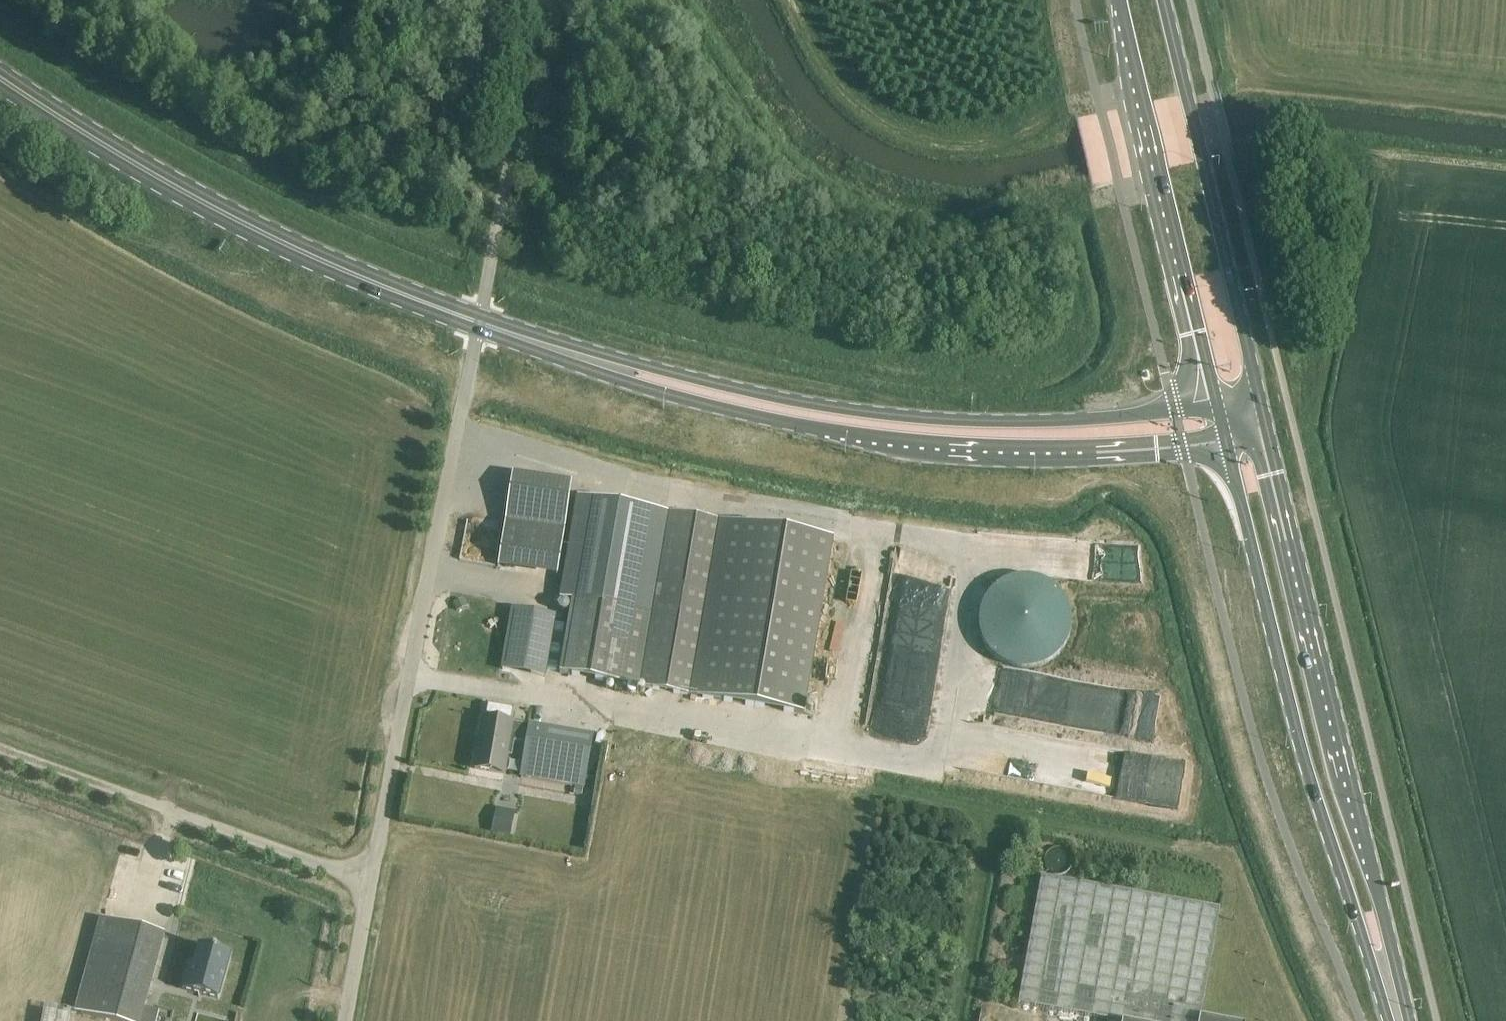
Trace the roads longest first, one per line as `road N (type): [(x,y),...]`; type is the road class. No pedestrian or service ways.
road 1 (primary): [(611,366),(639,385),(905,443),(1080,452),(1226,441)]
road 2 (primary): [(1411,1020),(1263,414)]
road 3 (primary): [(1216,401),(1042,421),(960,420),(826,407),(643,364),(611,366)]
road 4 (primary): [(1226,441),(1296,732),(1388,1020)]
road 5 (unclassified): [(370,880),(480,323)]
road 6 (primary): [(480,323),(245,228),(0,80)]
road 7 (primary): [(1263,414),(1165,0)]
road 8 (primary): [(1119,0),(1150,163),(1216,401)]
road 9 (unclassified): [(0,750),(370,880)]
road 10 (unclassified): [(480,323),(547,0)]
road 11 (unclassified): [(345,1020),(370,880)]
road 12 (primary): [(611,366),(480,323)]

